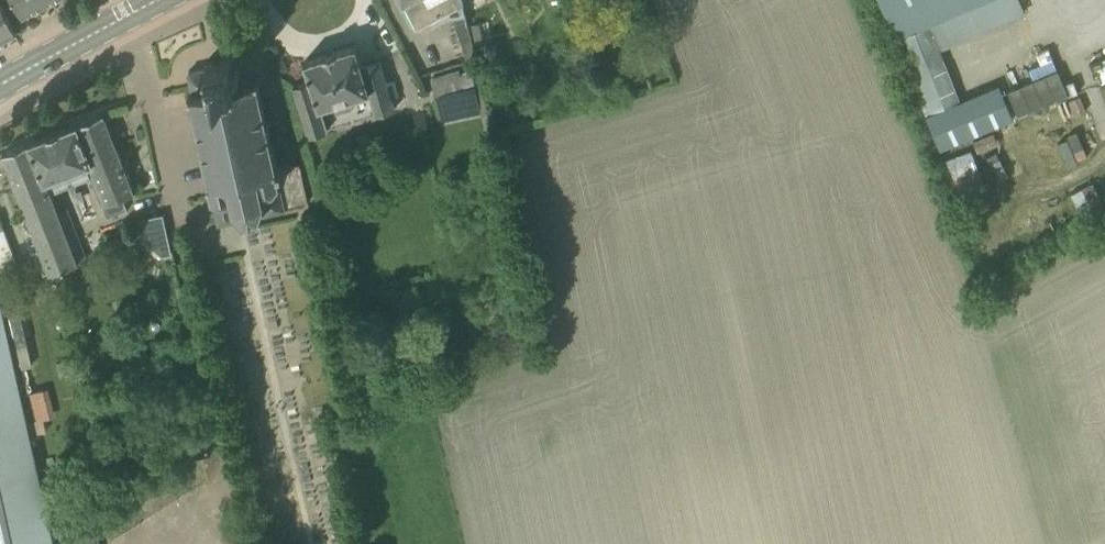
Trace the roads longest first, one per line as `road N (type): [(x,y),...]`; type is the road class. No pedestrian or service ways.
road 1 (secondary): [(0,87),(166,0)]

